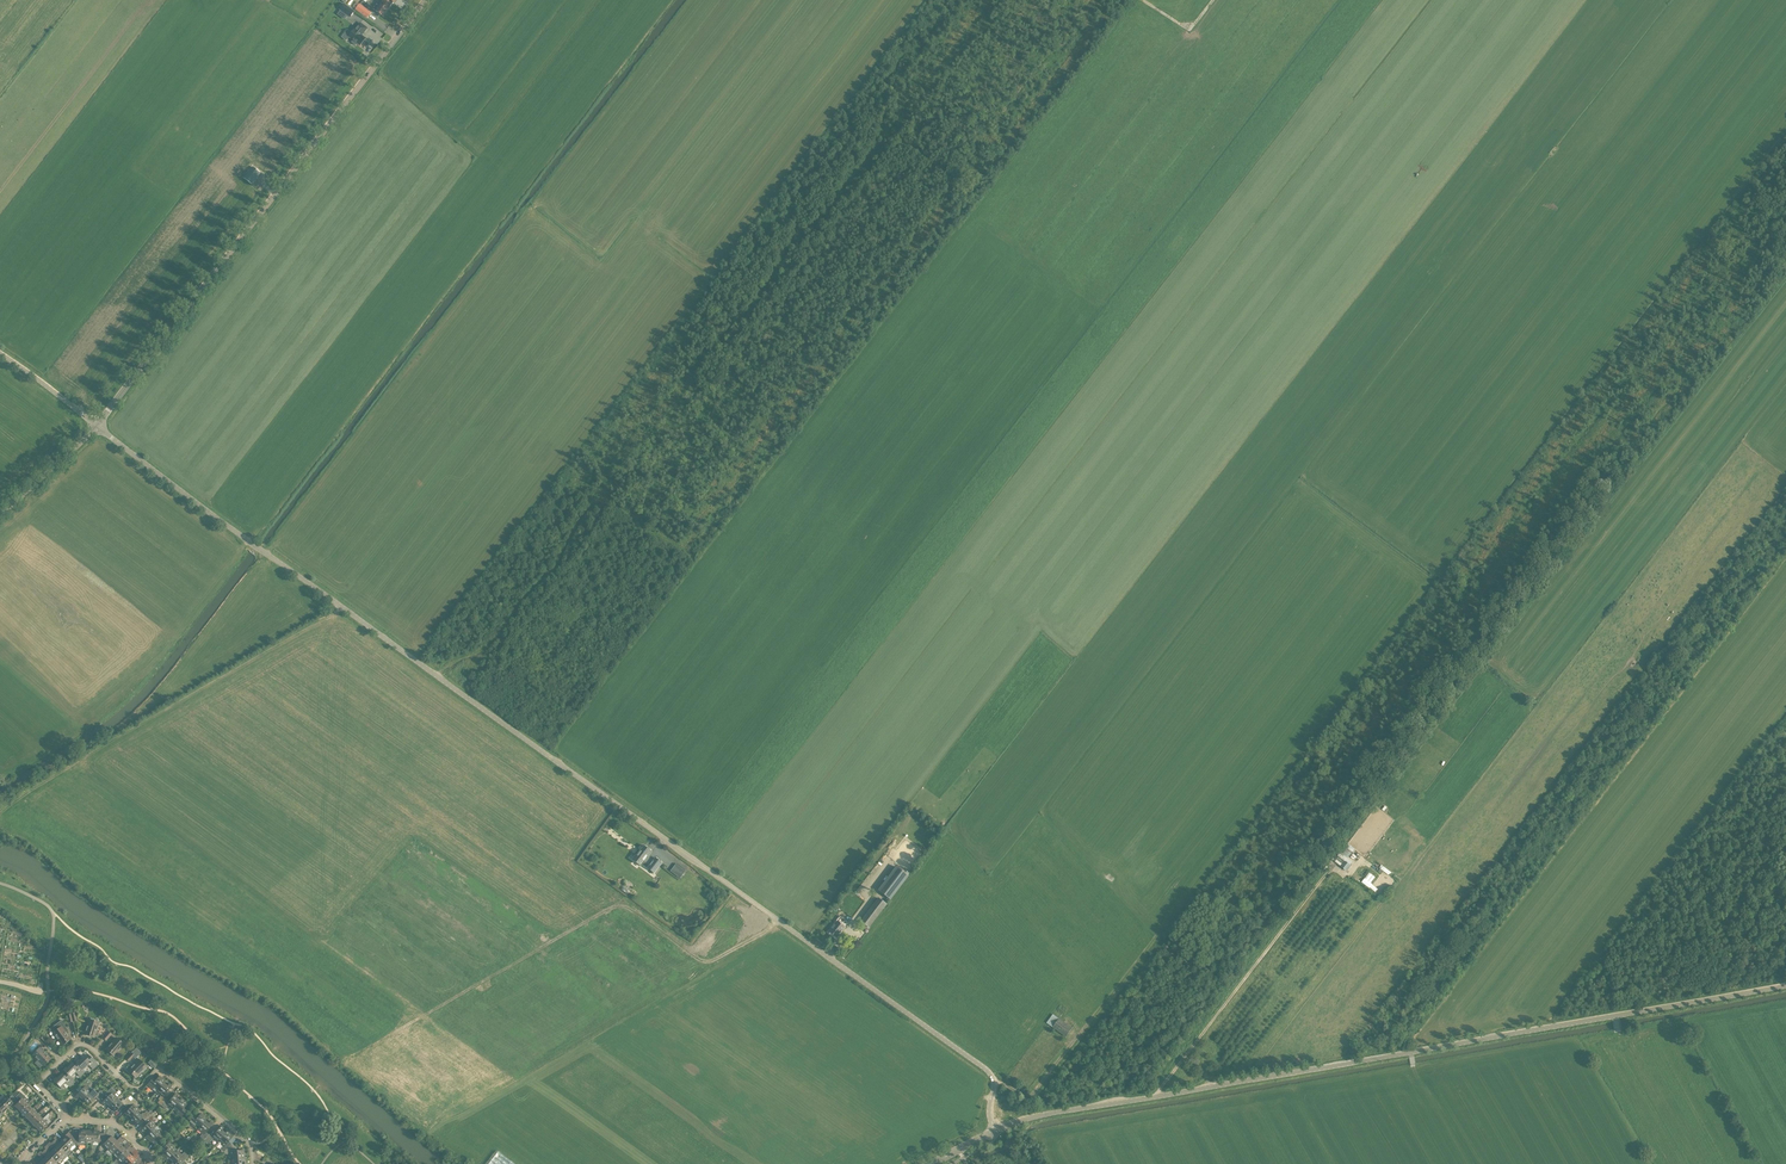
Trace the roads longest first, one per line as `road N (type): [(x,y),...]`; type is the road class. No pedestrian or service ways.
road 1 (unclassified): [(995,1131),(987,1070),(97,425)]
road 2 (tertiary): [(995,1131),(1039,1115),(1785,986)]
road 3 (unclassified): [(97,425),(426,0)]
road 4 (track): [(778,920),(705,961),(614,908),(348,1061)]
road 5 (track): [(341,607),(0,813)]
road 6 (residential): [(253,1163),(249,1144),(161,1070),(135,1088),(85,1044),(40,1081),(67,1121)]
road 7 (track): [(945,0),(851,126)]
road 8 (unclassified): [(0,514),(97,425)]
road 9 (unclassified): [(97,425),(0,353)]

